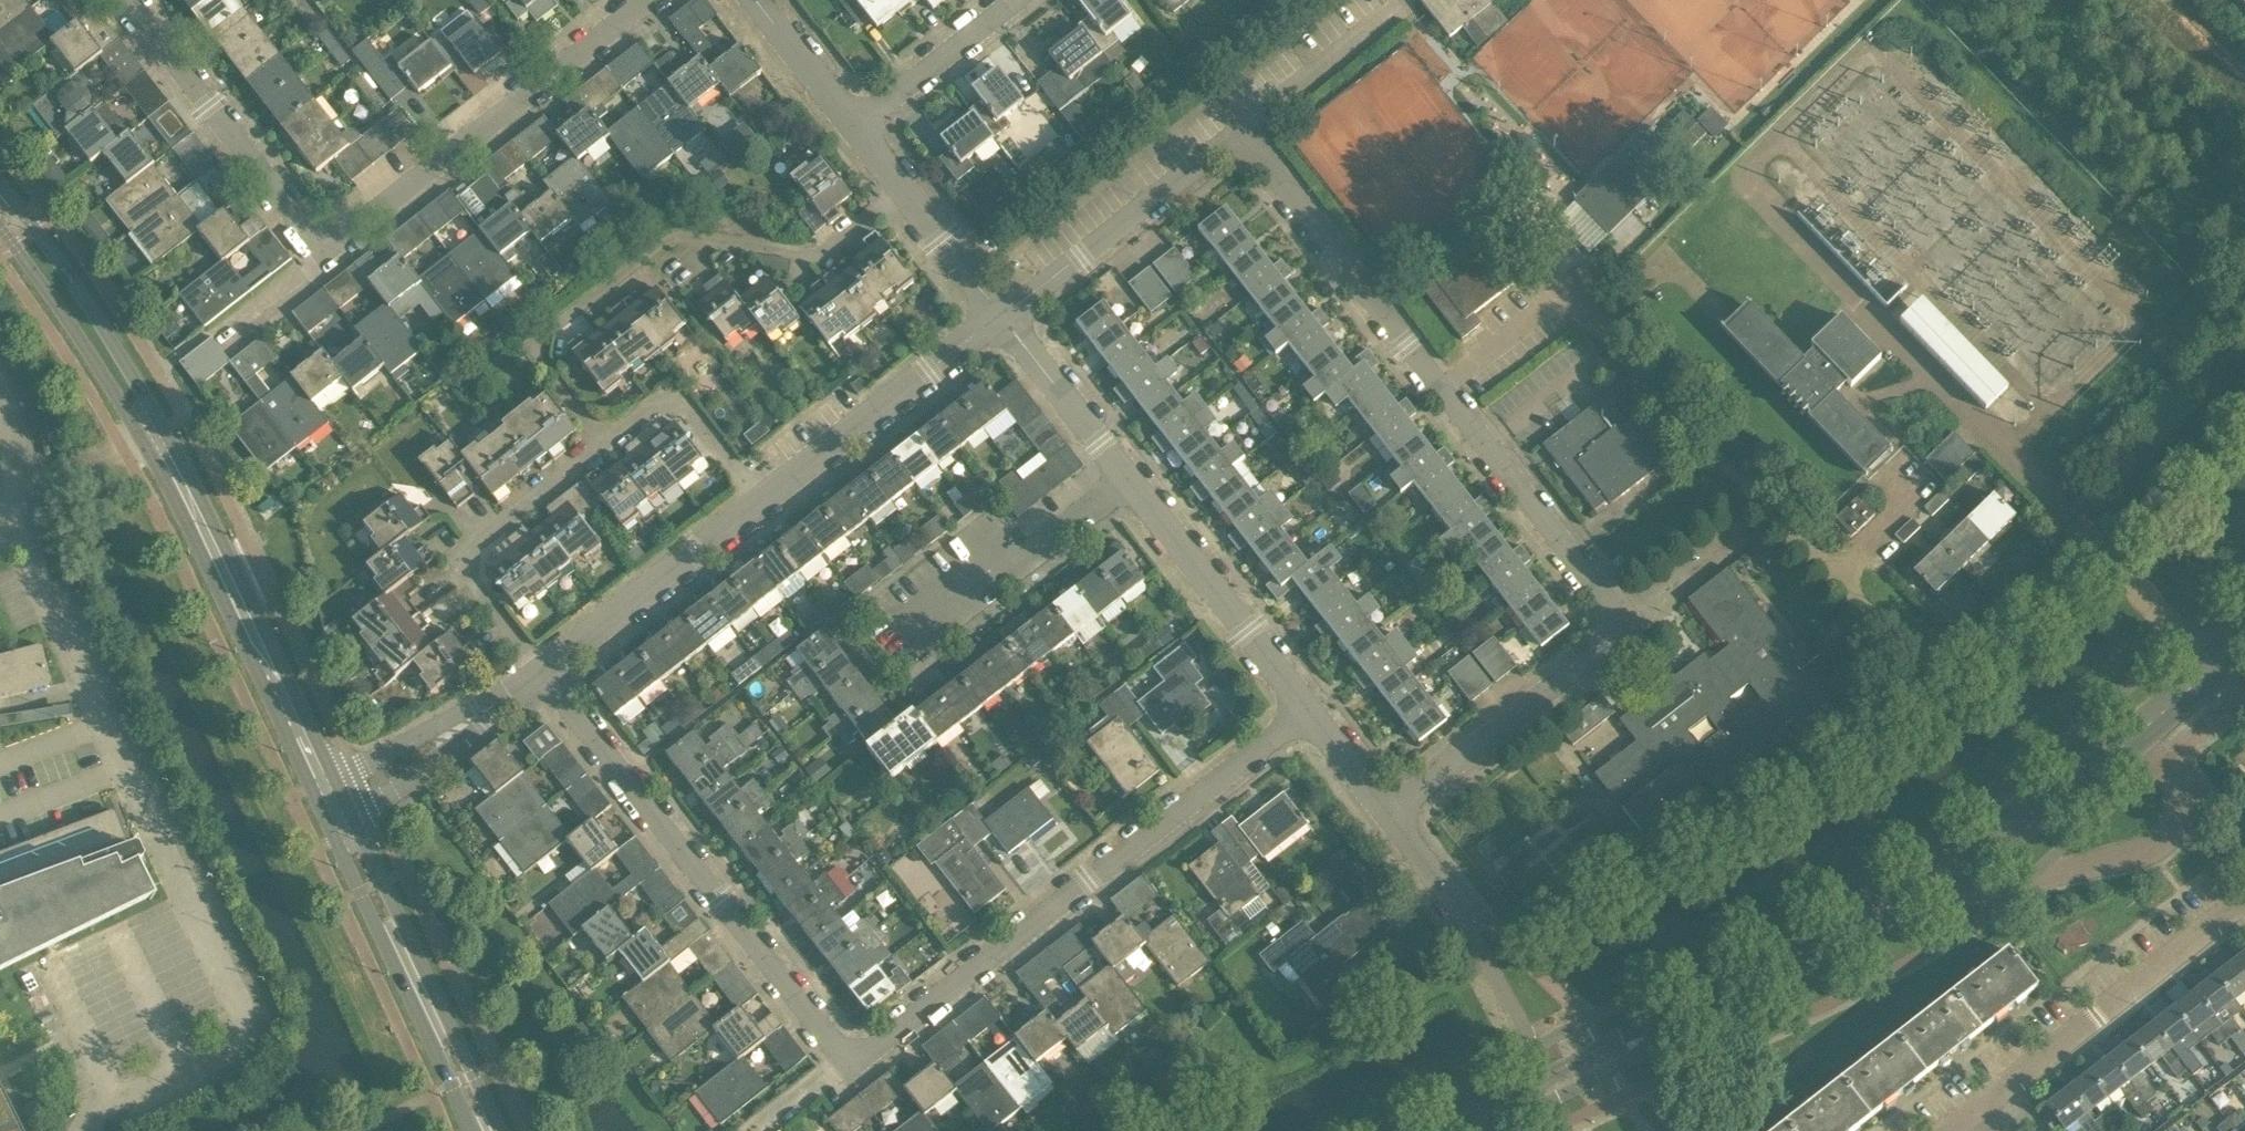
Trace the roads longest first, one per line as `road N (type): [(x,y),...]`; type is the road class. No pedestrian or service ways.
road 1 (residential): [(1380,809),(1625,627),(1238,132),(998,316)]
road 2 (secondary): [(1521,1102),(1916,890),(2131,739),(2216,664)]
road 3 (tertiary): [(324,783),(175,471),(85,321),(0,203)]
road 4 (residential): [(855,1064),(1307,712)]
road 5 (residential): [(905,191),(818,254),(673,236),(536,341),(535,352),(599,443)]
road 6 (residential): [(855,1064),(541,673)]
road 7 (residential): [(326,249),(653,0)]
road 8 (residential): [(1968,1117),(2244,903)]
road 9 (residential): [(2216,664),(2089,548),(1955,663)]
road 10 (residential): [(1380,809),(1456,905),(1523,1027),(1529,1051),(1521,1102)]
road 11 (residential): [(326,249),(124,0)]
road 12 (residential): [(541,673),(463,571),(467,548),(599,443)]
road 13 (residential): [(1307,712),(1119,472)]
road 14 (residential): [(998,316),(762,496)]
road 15 (residential): [(762,496),(541,673)]
road 16 (residential): [(916,621),(1119,472)]
road 17 (residential): [(344,829),(518,690)]
road 18 (residential): [(599,443),(673,399),(762,496)]
road 19 (residential): [(518,690),(324,783)]
road 20 (residential): [(1019,0),(856,126)]
road 21 (tertiary): [(500,1130),(435,995),(404,950)]
road 22 (residential): [(1119,472),(998,316)]
road 23 (tertiary): [(404,950),(415,1004),(470,1130)]
road 24 (residential): [(856,126),(754,0)]
road 25 (residential): [(998,316),(905,191)]
road 26 (tertiary): [(404,950),(344,829)]
road 27 (residential): [(1380,809),(1307,712)]

